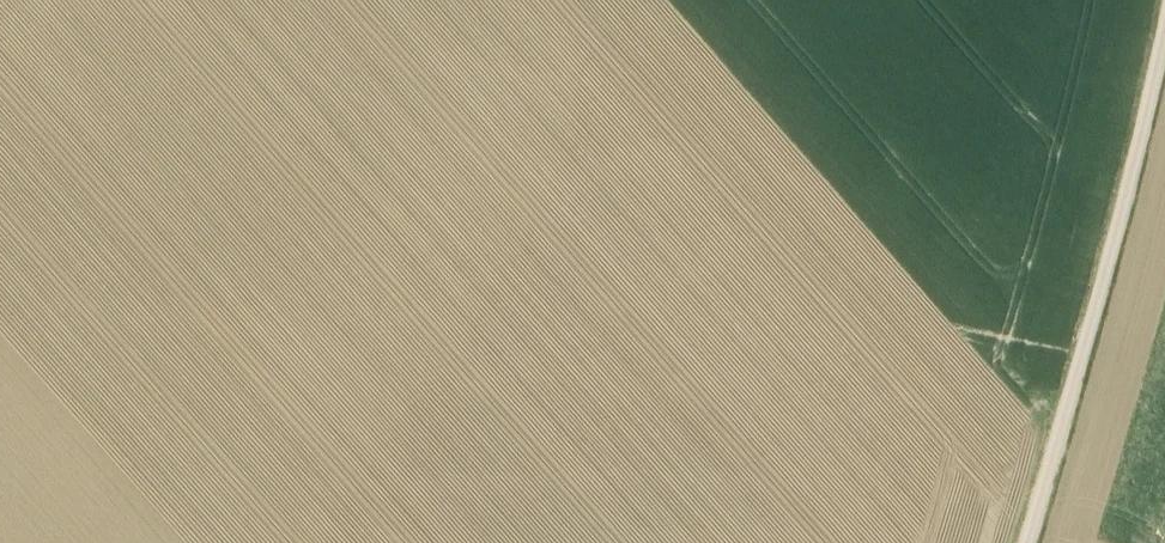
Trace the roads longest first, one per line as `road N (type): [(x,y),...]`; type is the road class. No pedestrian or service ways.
road 1 (track): [(1025,542),(1164,11)]

